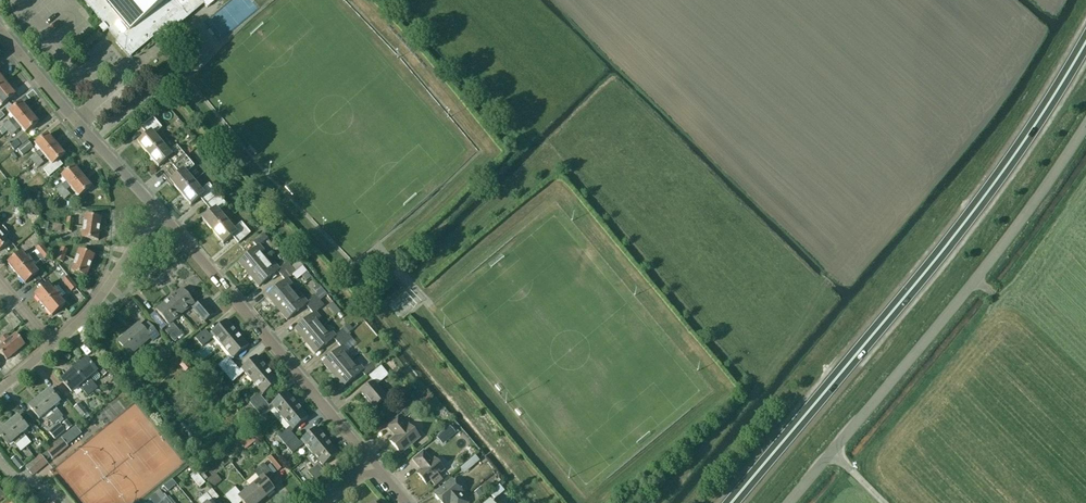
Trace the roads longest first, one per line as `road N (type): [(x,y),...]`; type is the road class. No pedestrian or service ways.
road 1 (trunk): [(731,502),(978,202),(1085,38)]
road 2 (unclassified): [(794,502),(939,334),(1085,132)]
road 3 (residential): [(371,463),(158,212)]
road 4 (residential): [(158,212),(0,31)]
road 5 (residential): [(51,346),(95,304),(158,212)]

